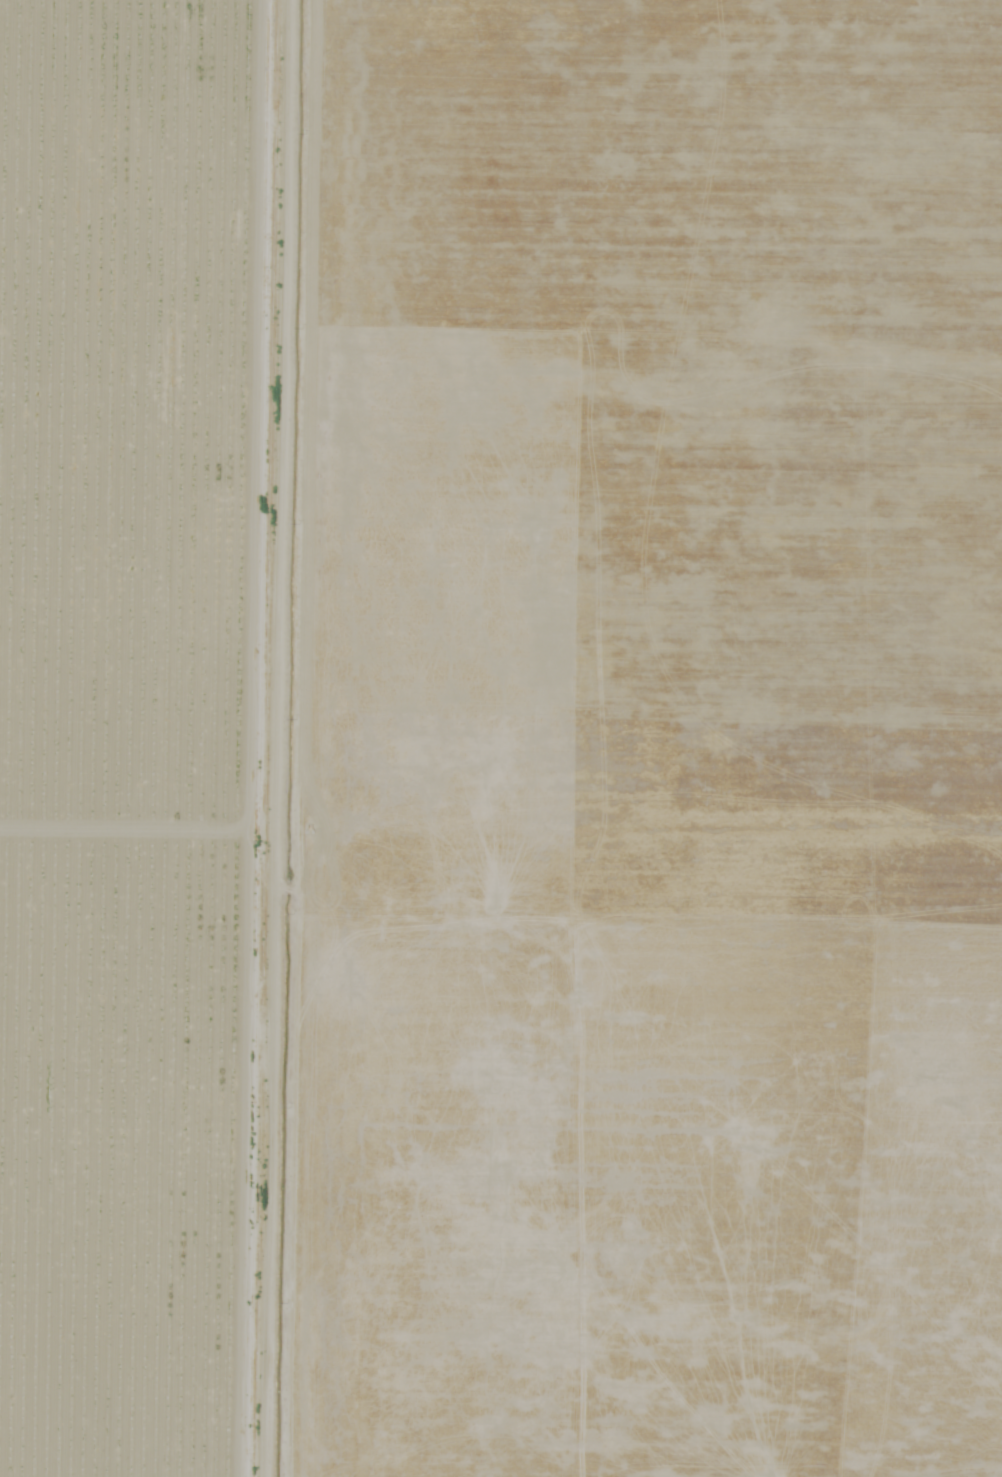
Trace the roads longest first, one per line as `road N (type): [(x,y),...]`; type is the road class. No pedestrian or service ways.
road 1 (residential): [(316,1476),(332,0)]

